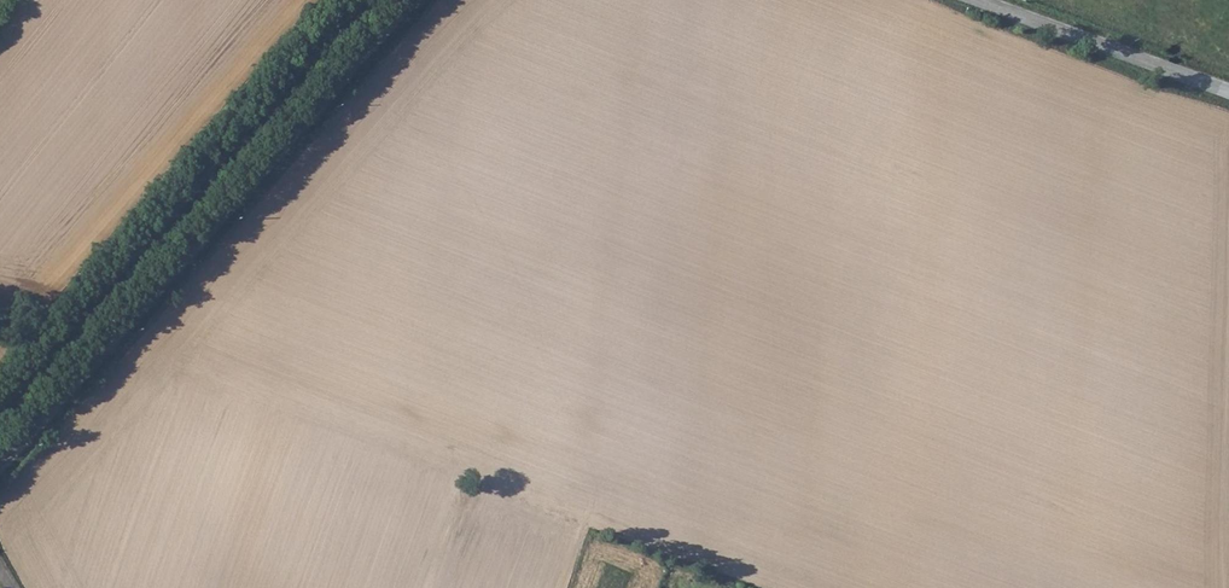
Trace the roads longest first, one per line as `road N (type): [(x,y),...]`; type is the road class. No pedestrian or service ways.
road 1 (unclassified): [(0,466),(419,0)]
road 2 (unclassified): [(1228,89),(984,0)]

